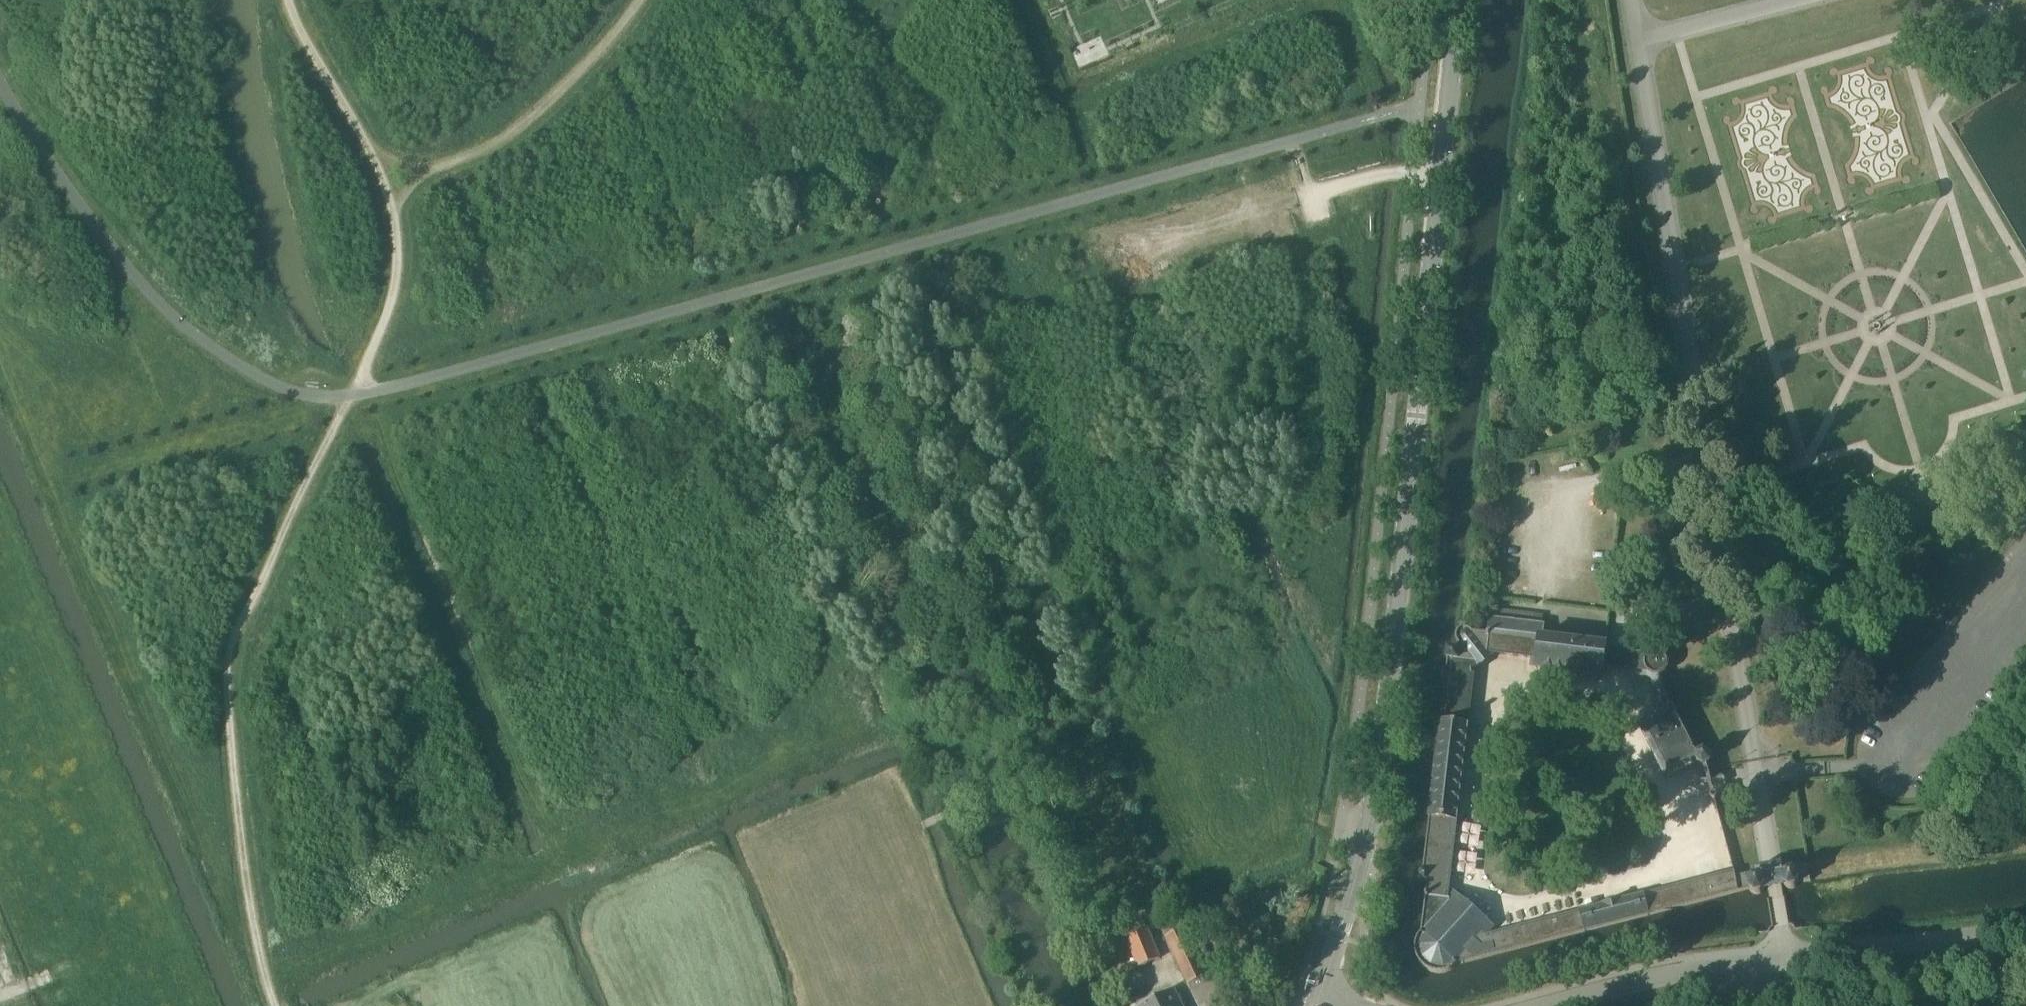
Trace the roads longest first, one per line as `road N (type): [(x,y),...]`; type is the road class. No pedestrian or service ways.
road 1 (tertiary): [(1327,995),(1377,783),(1457,0)]
road 2 (unclassified): [(1546,1005),(1678,970),(2025,929)]
road 3 (track): [(1294,198),(1112,257)]

